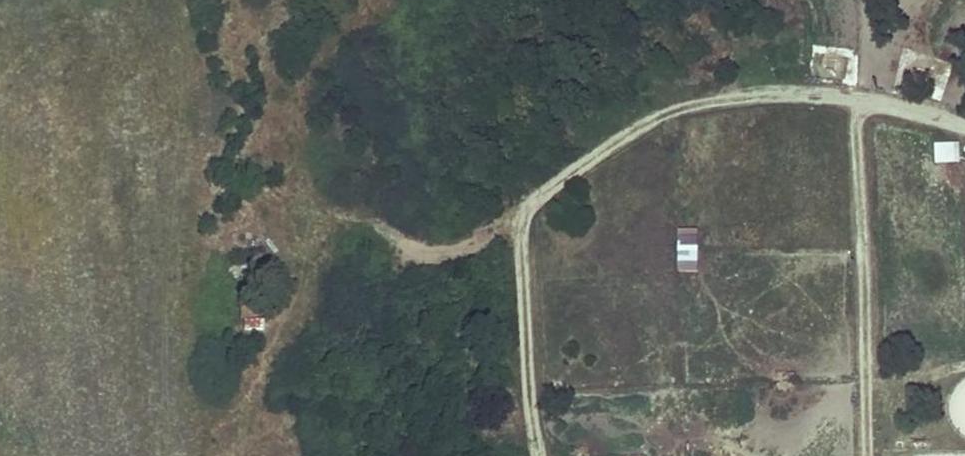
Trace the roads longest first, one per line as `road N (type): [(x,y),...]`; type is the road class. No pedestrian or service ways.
road 1 (track): [(868,455),(854,120),(877,102),(964,125)]

